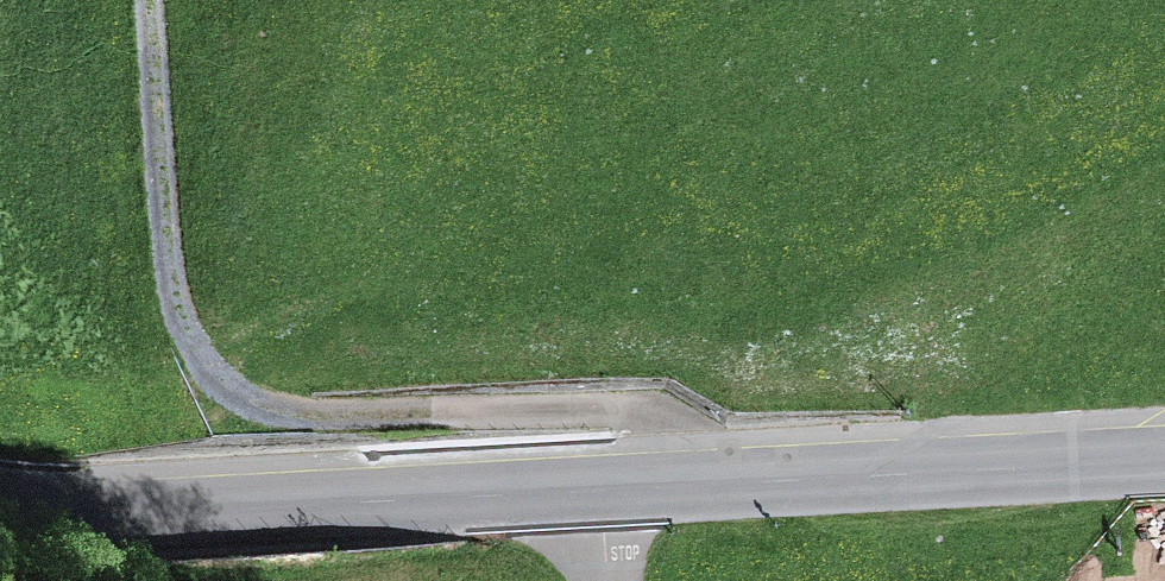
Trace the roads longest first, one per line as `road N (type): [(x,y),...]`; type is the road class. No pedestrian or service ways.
road 1 (track): [(702,486),(657,418),(313,428),(246,414),(206,379),(172,317),(147,0)]
road 2 (tertiary): [(595,494),(0,515)]
road 3 (tertiary): [(1164,464),(595,494)]

